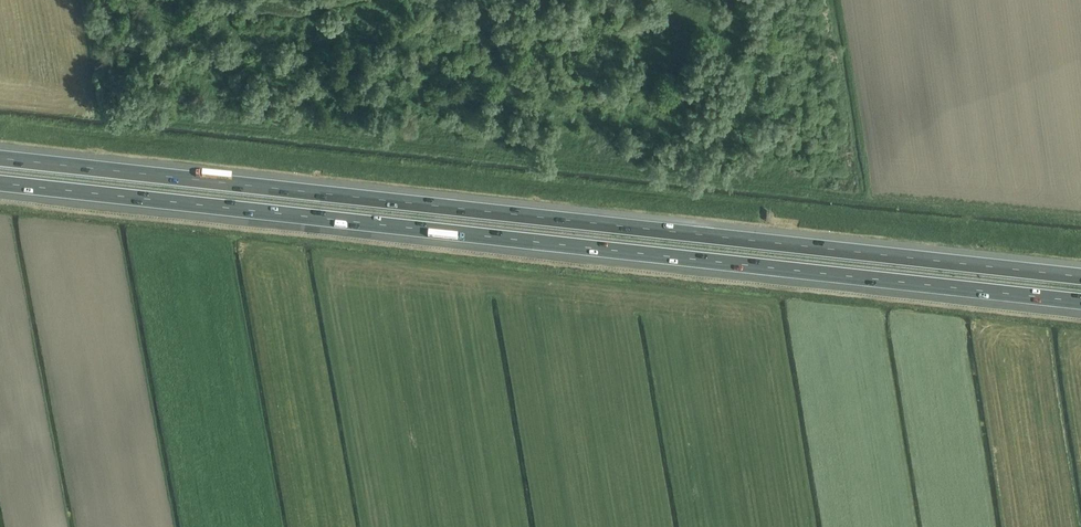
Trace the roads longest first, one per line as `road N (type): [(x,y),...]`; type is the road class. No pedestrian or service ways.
road 1 (motorway): [(0,183),(1080,301)]
road 2 (motorway): [(1080,276),(0,158)]

